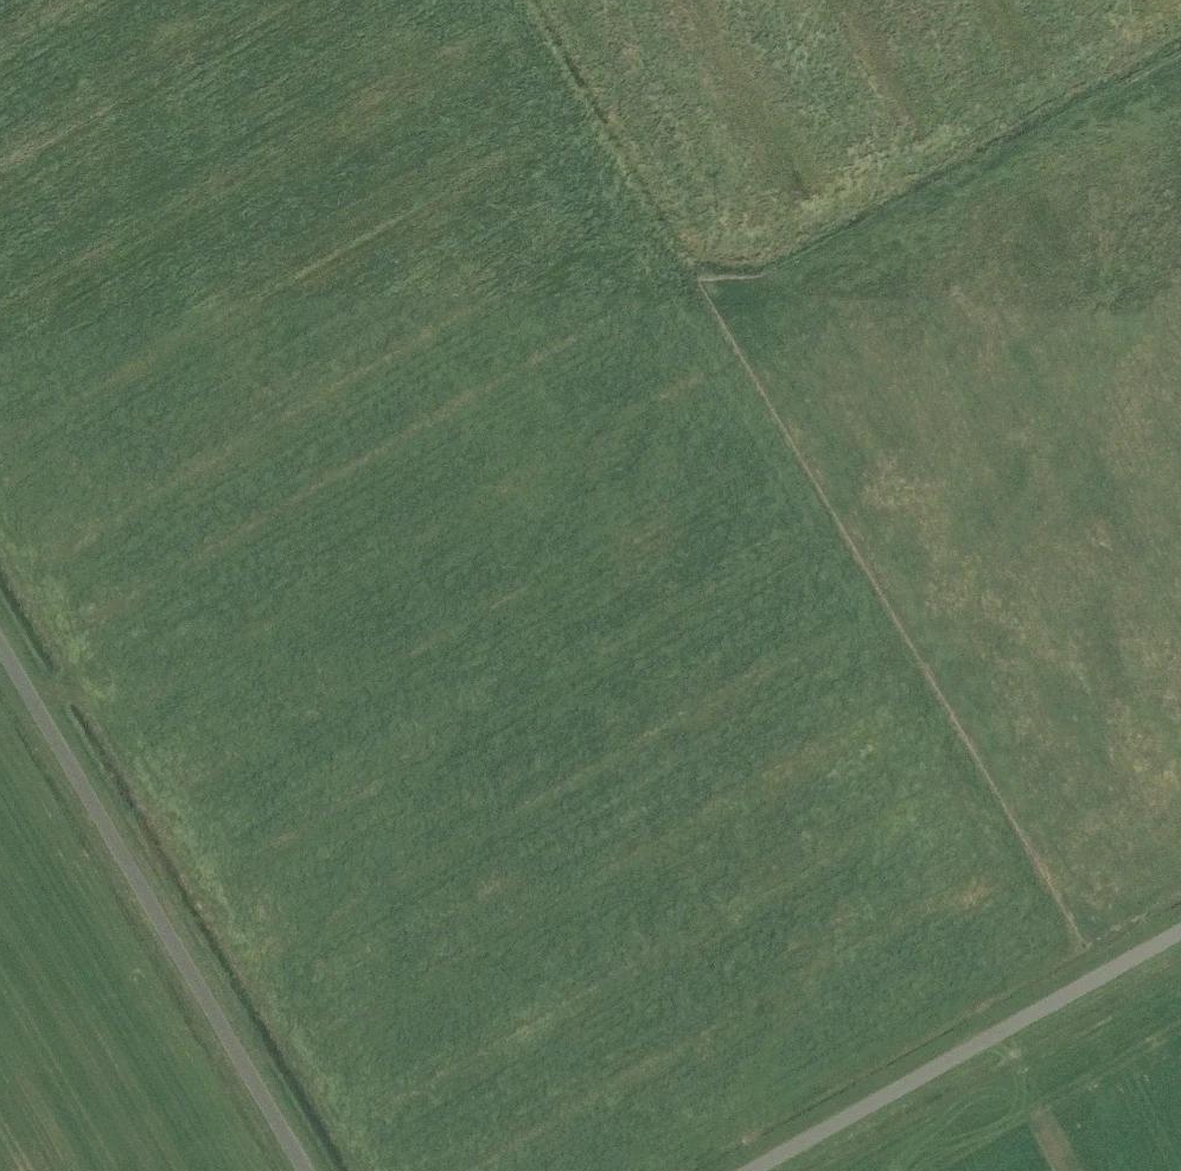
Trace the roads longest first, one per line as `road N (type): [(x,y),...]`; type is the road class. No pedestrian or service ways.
road 1 (unclassified): [(307,1170),(0,641)]
road 2 (unclassified): [(746,1170),(1180,928)]

